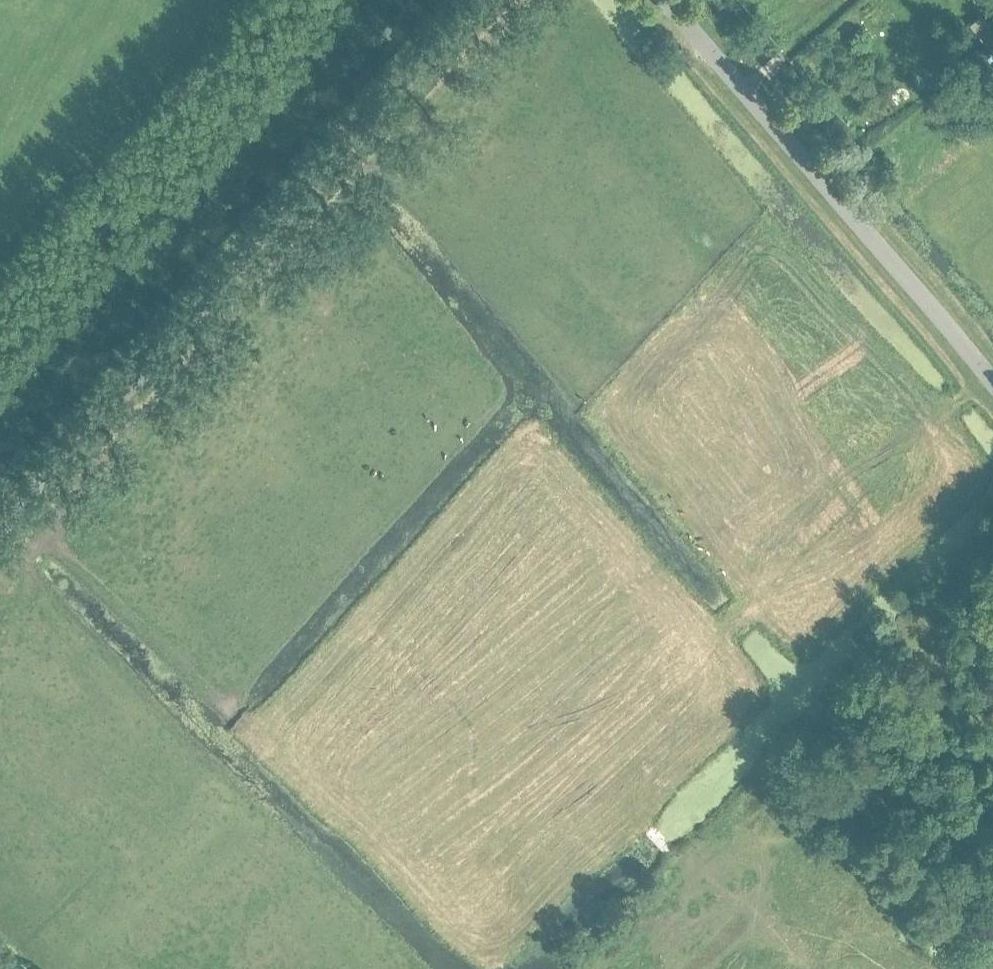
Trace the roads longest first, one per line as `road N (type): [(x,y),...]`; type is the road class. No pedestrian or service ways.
road 1 (residential): [(484,0),(0,532)]
road 2 (residential): [(992,382),(669,0)]
road 3 (tertiary): [(0,340),(318,0)]

